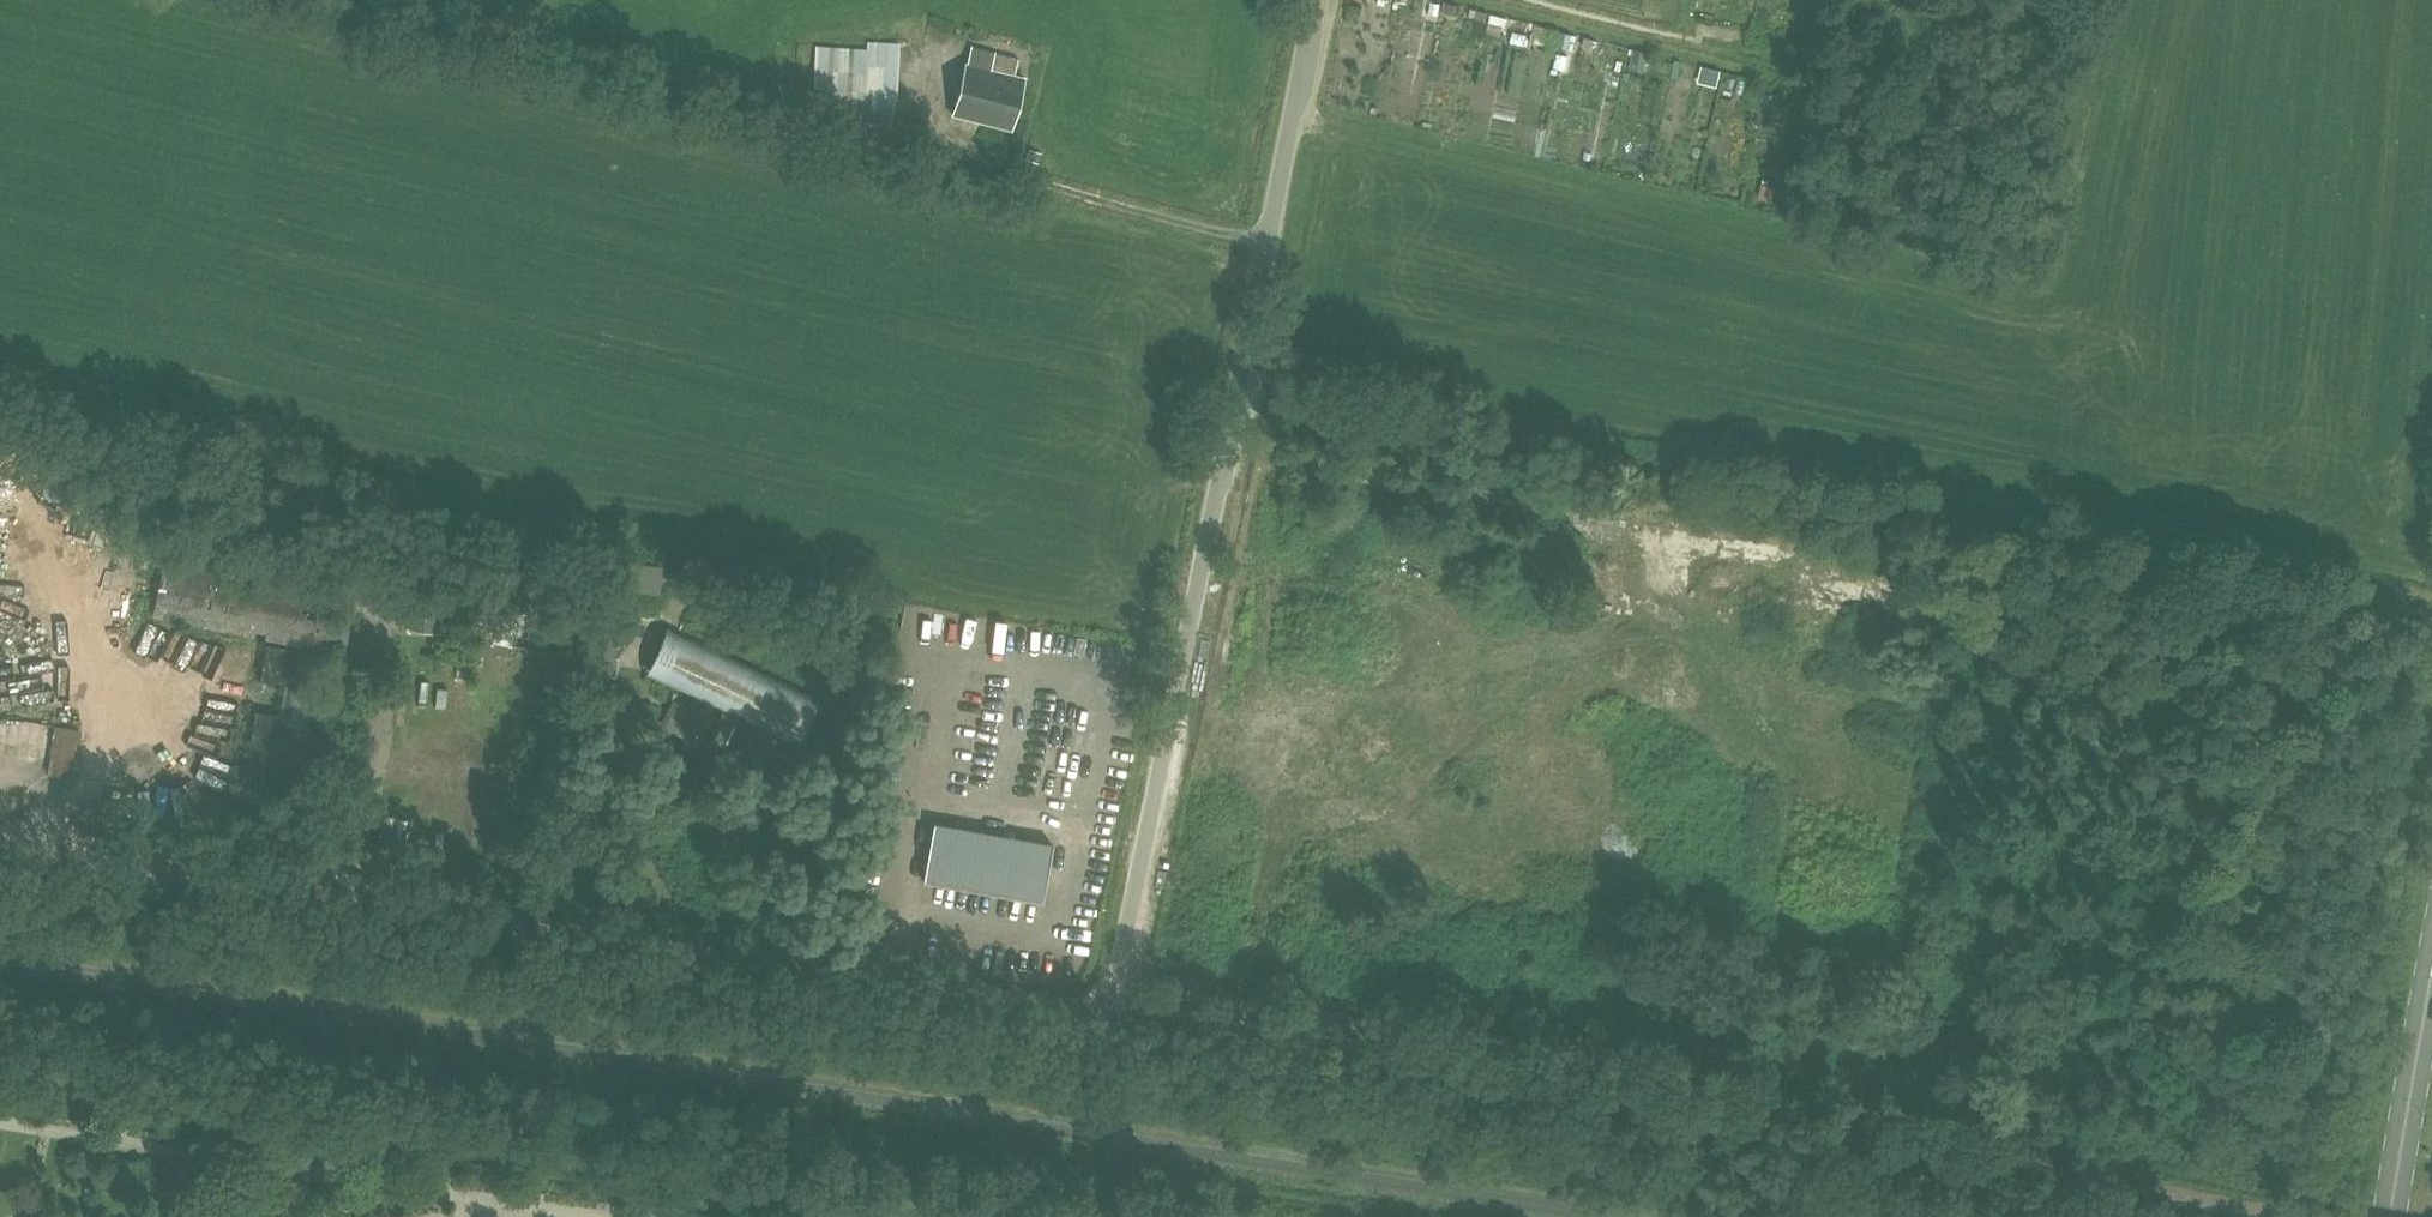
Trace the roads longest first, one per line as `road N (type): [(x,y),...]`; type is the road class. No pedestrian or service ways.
road 1 (unclassified): [(1113,1012),(704,958),(0,839)]
road 2 (unclassified): [(1113,1012),(1317,0)]
road 3 (track): [(1167,743),(1217,749),(1255,772),(1291,811),(1344,843),(1379,833),(1423,801),(1452,723),(1498,646),(1536,639),(1582,646),(1637,695),(1675,701),(1710,696),(1824,724),(1841,763)]
road 4 (track): [(1682,540),(1380,469),(1302,457),(1225,460)]
road 5 (track): [(1669,594),(1682,540),(1913,603)]
road 6 (track): [(1582,646),(1597,621),(1629,605),(1669,594),(1702,599),(1720,630),(1728,671),(1710,696)]
road 7 (secondary): [(2431,974),(2392,1216)]

